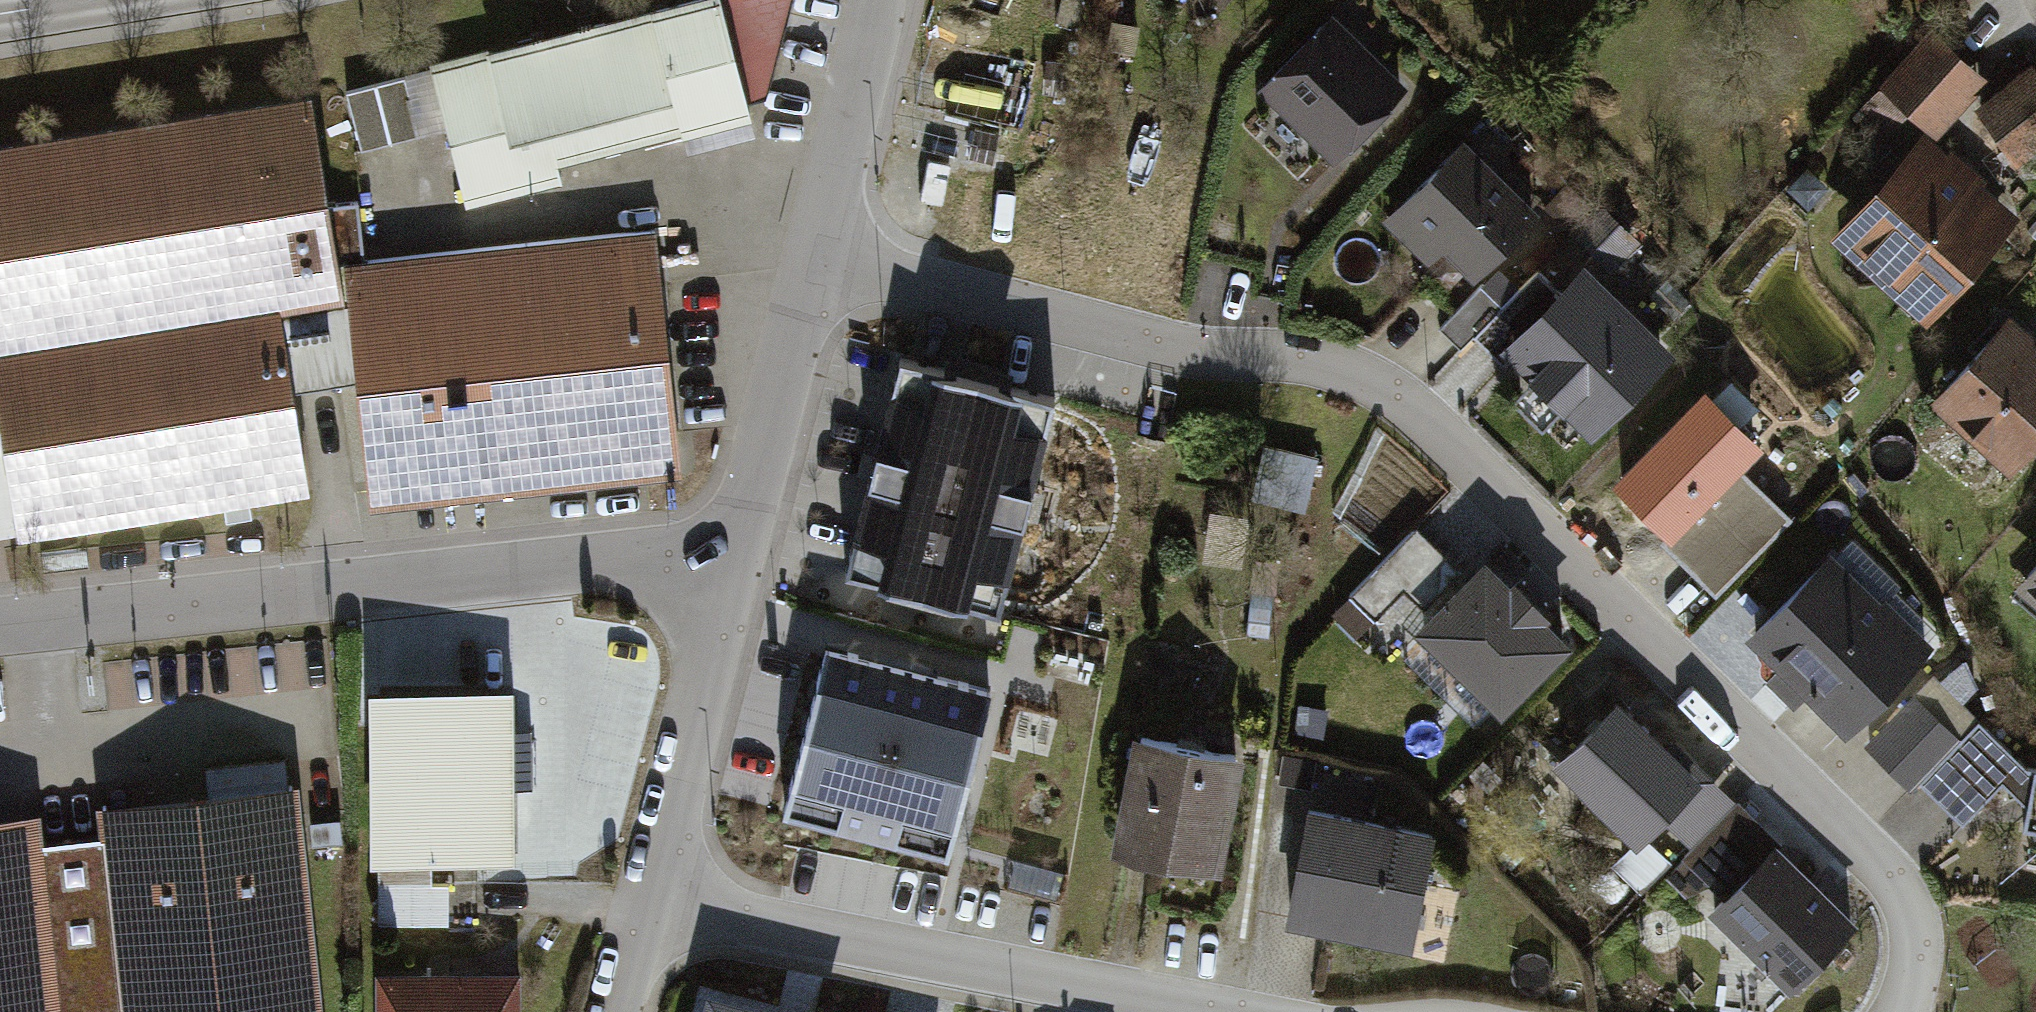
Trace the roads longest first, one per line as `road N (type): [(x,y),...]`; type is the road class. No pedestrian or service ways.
road 1 (residential): [(820,245),(1193,353),(1286,356),(1349,375),(1411,408),(1884,862),(1915,936),(1898,1011)]
road 2 (residential): [(732,580),(673,567),(0,631)]
road 3 (residential): [(1238,1011),(665,896)]
road 4 (residential): [(820,245),(732,580)]
road 5 (residential): [(732,580),(665,896)]
road 6 (residential): [(881,0),(820,245)]
road 7 (secondary): [(139,0),(0,22)]

